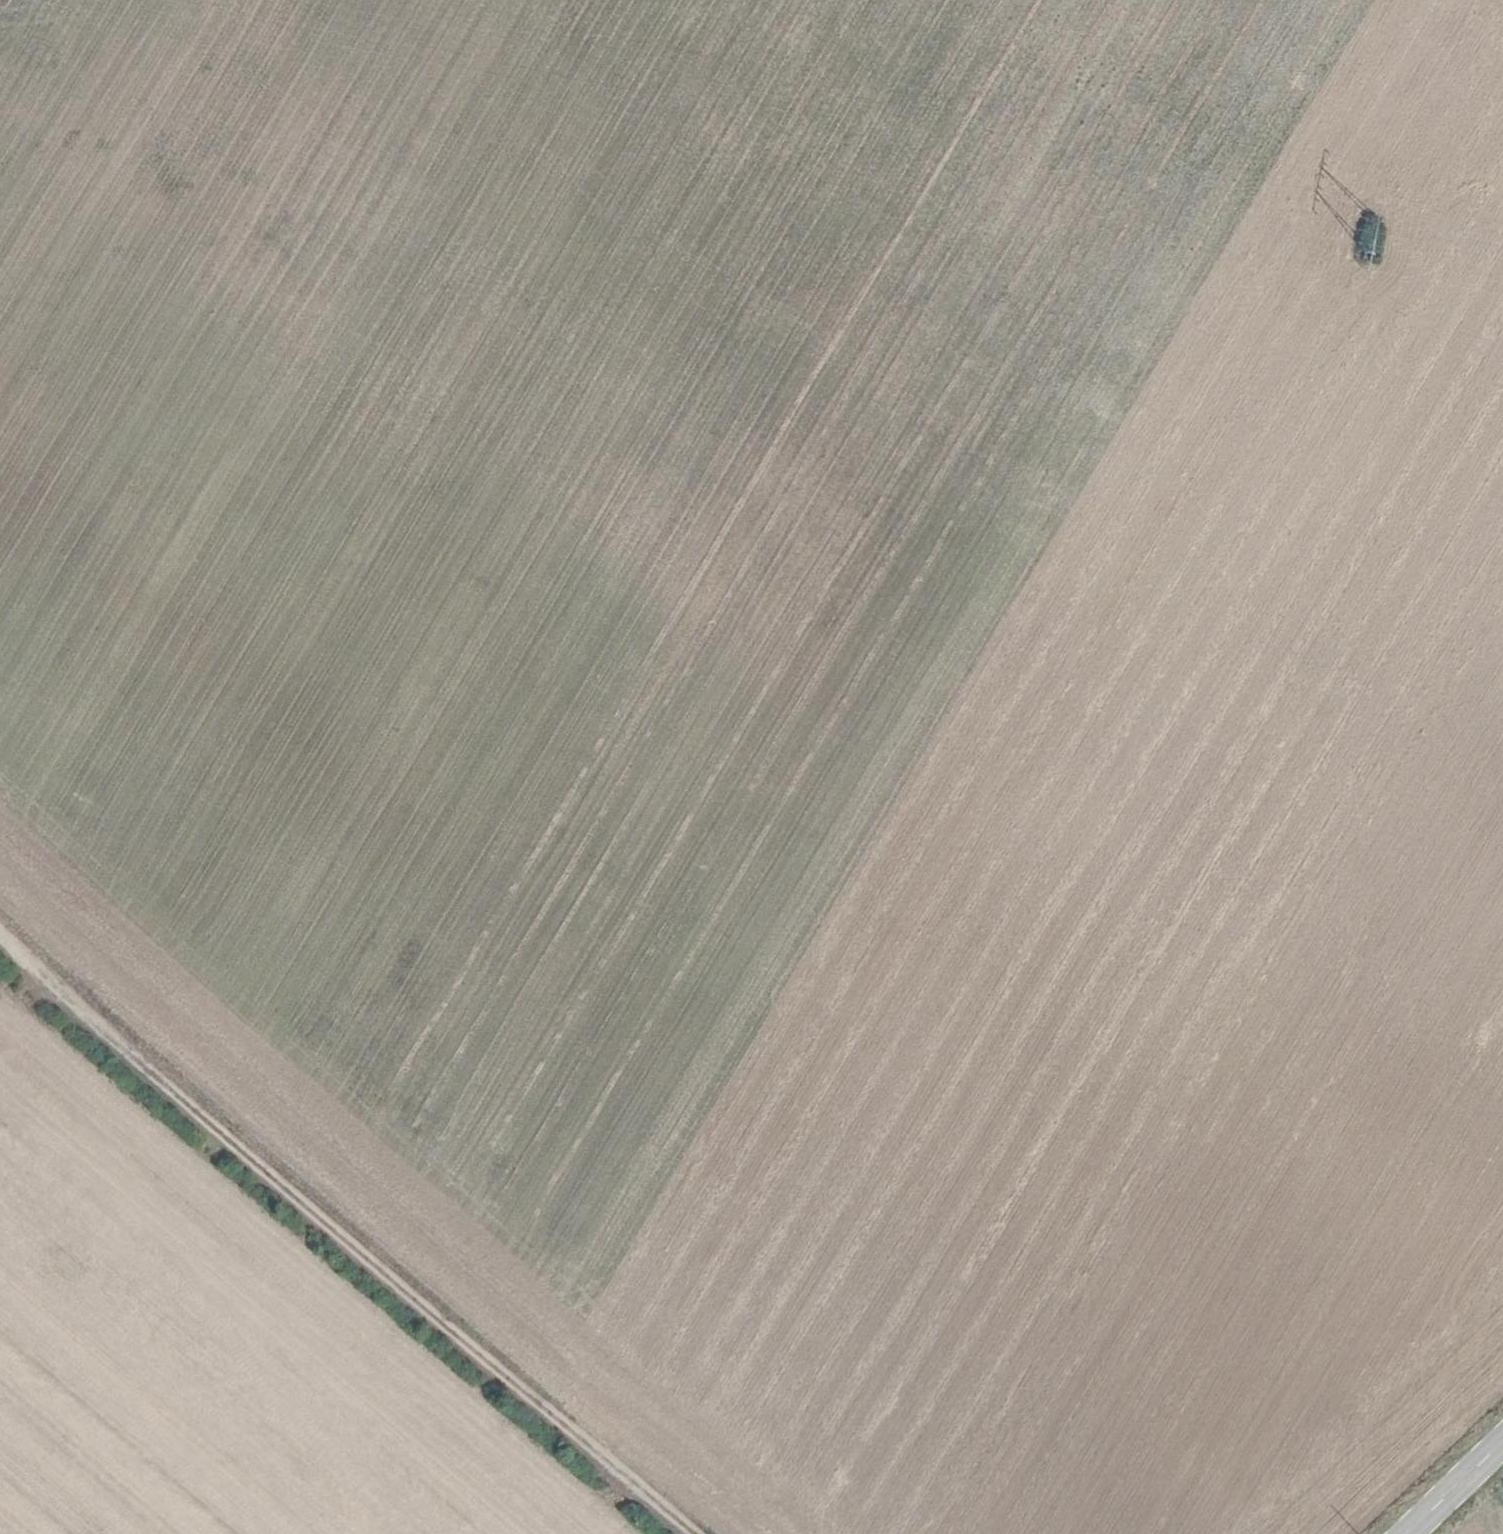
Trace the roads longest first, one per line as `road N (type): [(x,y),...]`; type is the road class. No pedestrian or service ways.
road 1 (track): [(0,930),(697,1533)]
road 2 (secondary): [(1502,1439),(1408,1533)]

